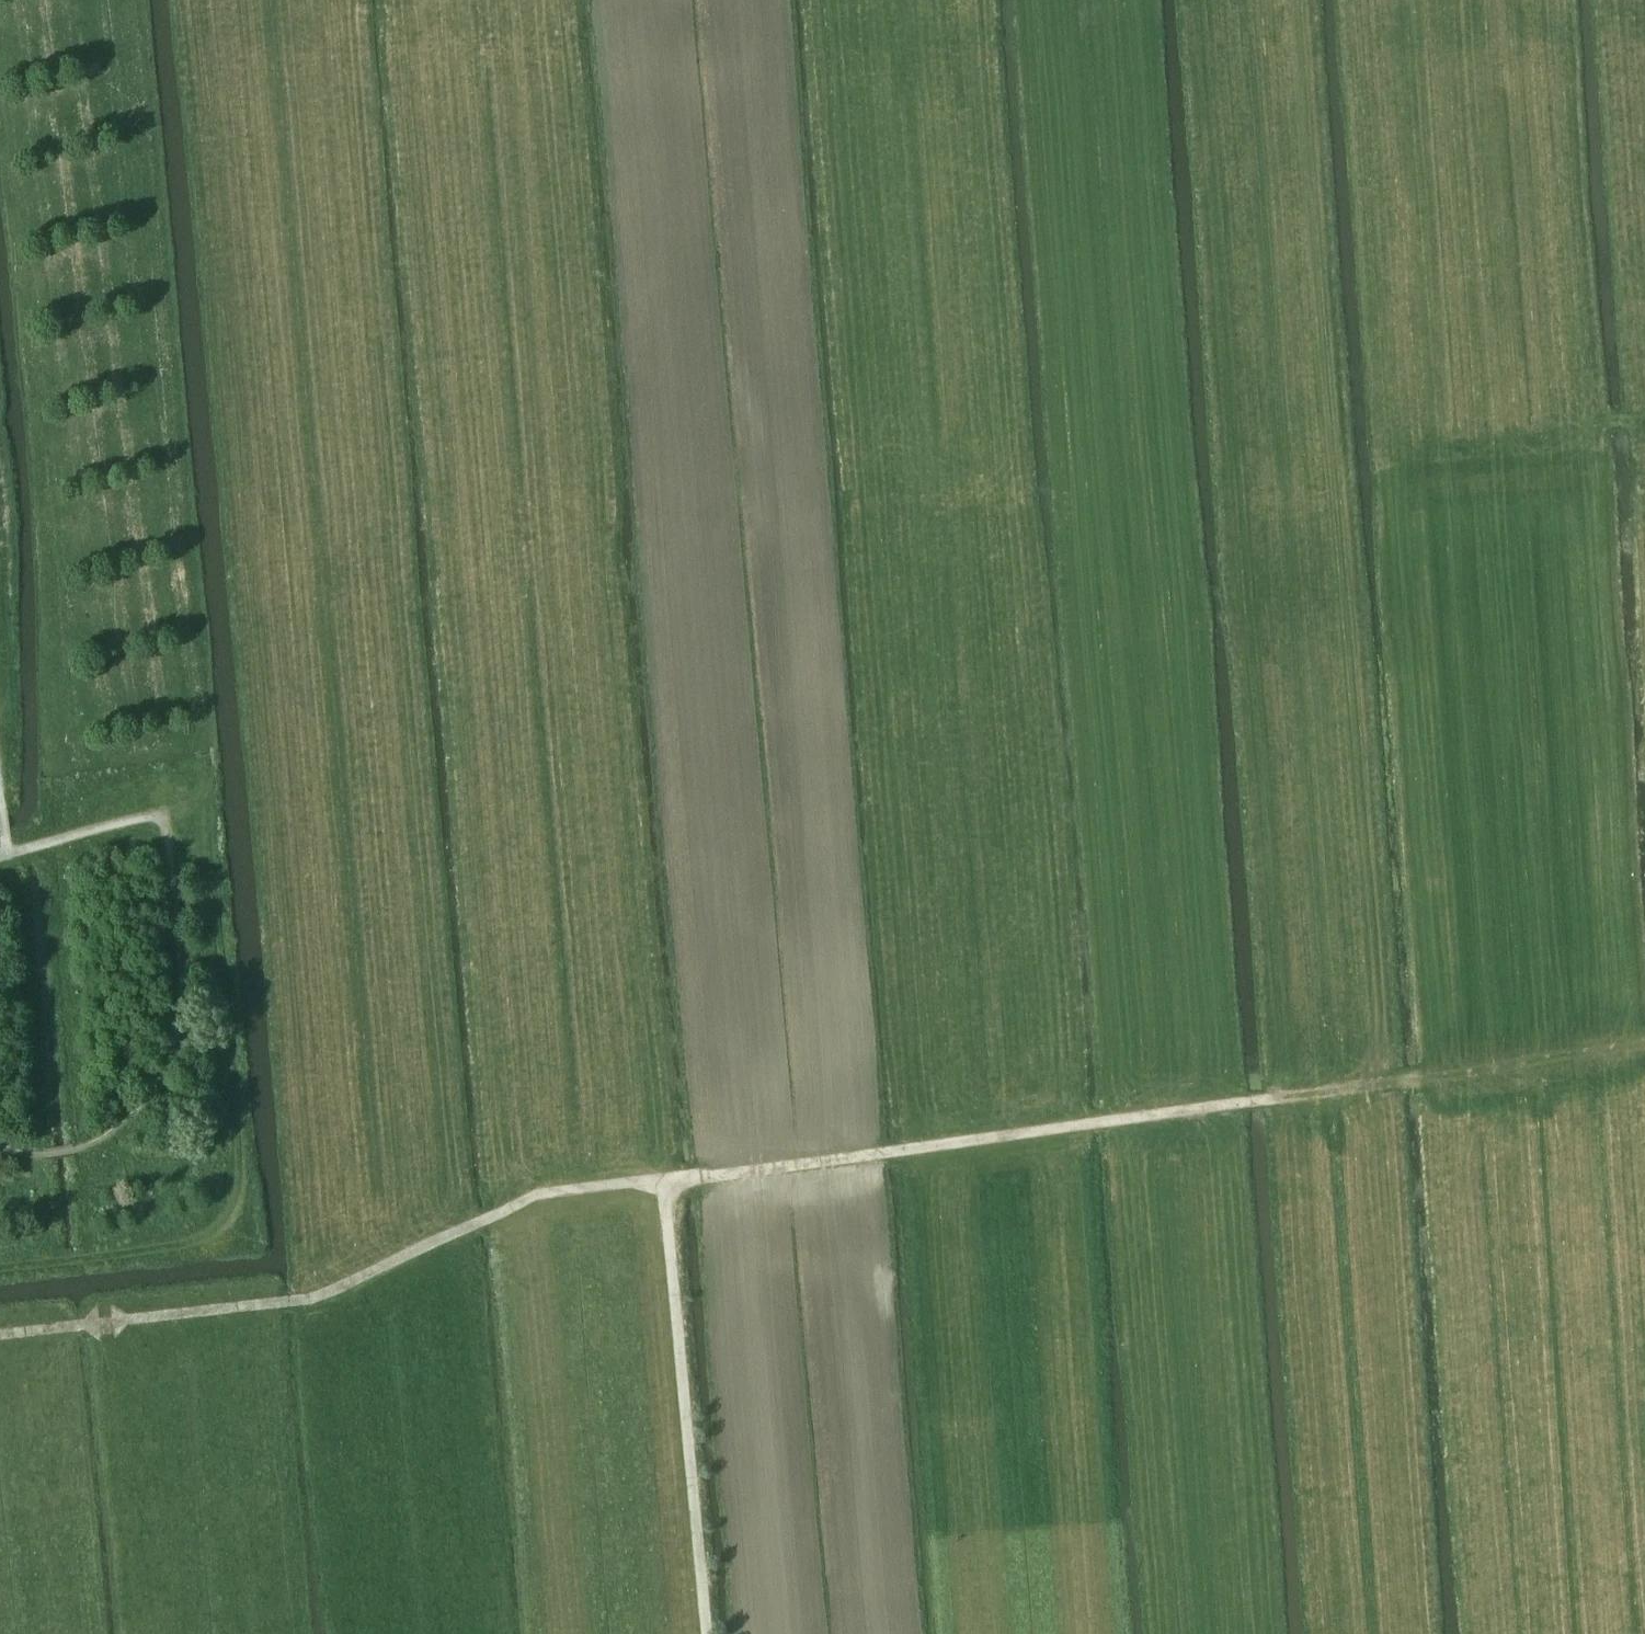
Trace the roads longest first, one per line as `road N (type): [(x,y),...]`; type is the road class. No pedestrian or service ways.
road 1 (track): [(1288,1088),(524,1196),(320,1296),(0,1335)]
road 2 (track): [(669,1175),(711,1633)]

